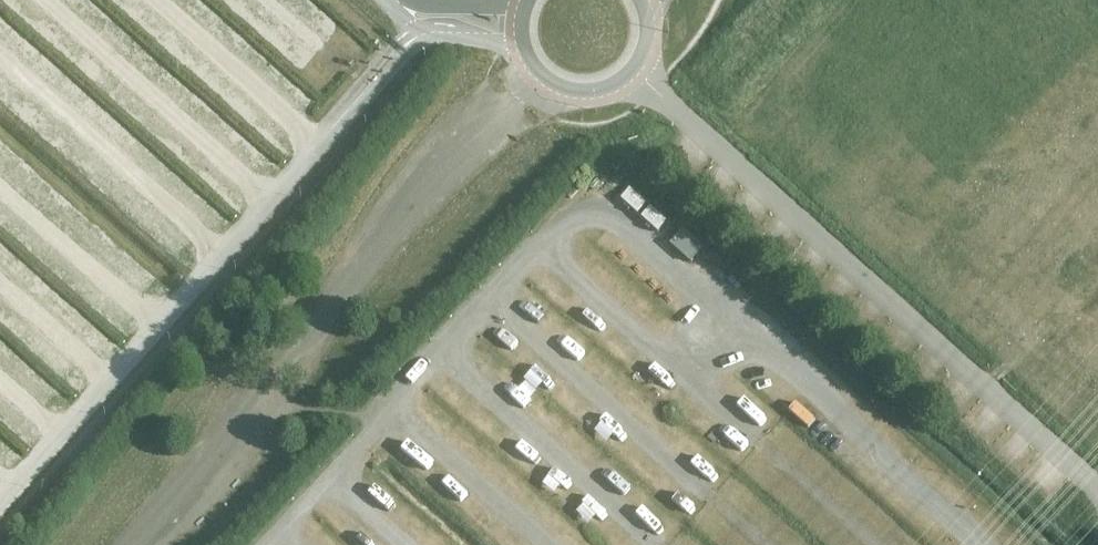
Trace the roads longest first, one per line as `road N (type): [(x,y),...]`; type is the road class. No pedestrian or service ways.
road 1 (unclassified): [(527,0),(521,25),(530,60),(574,90),(615,84),(632,70),(645,48),(644,8)]

